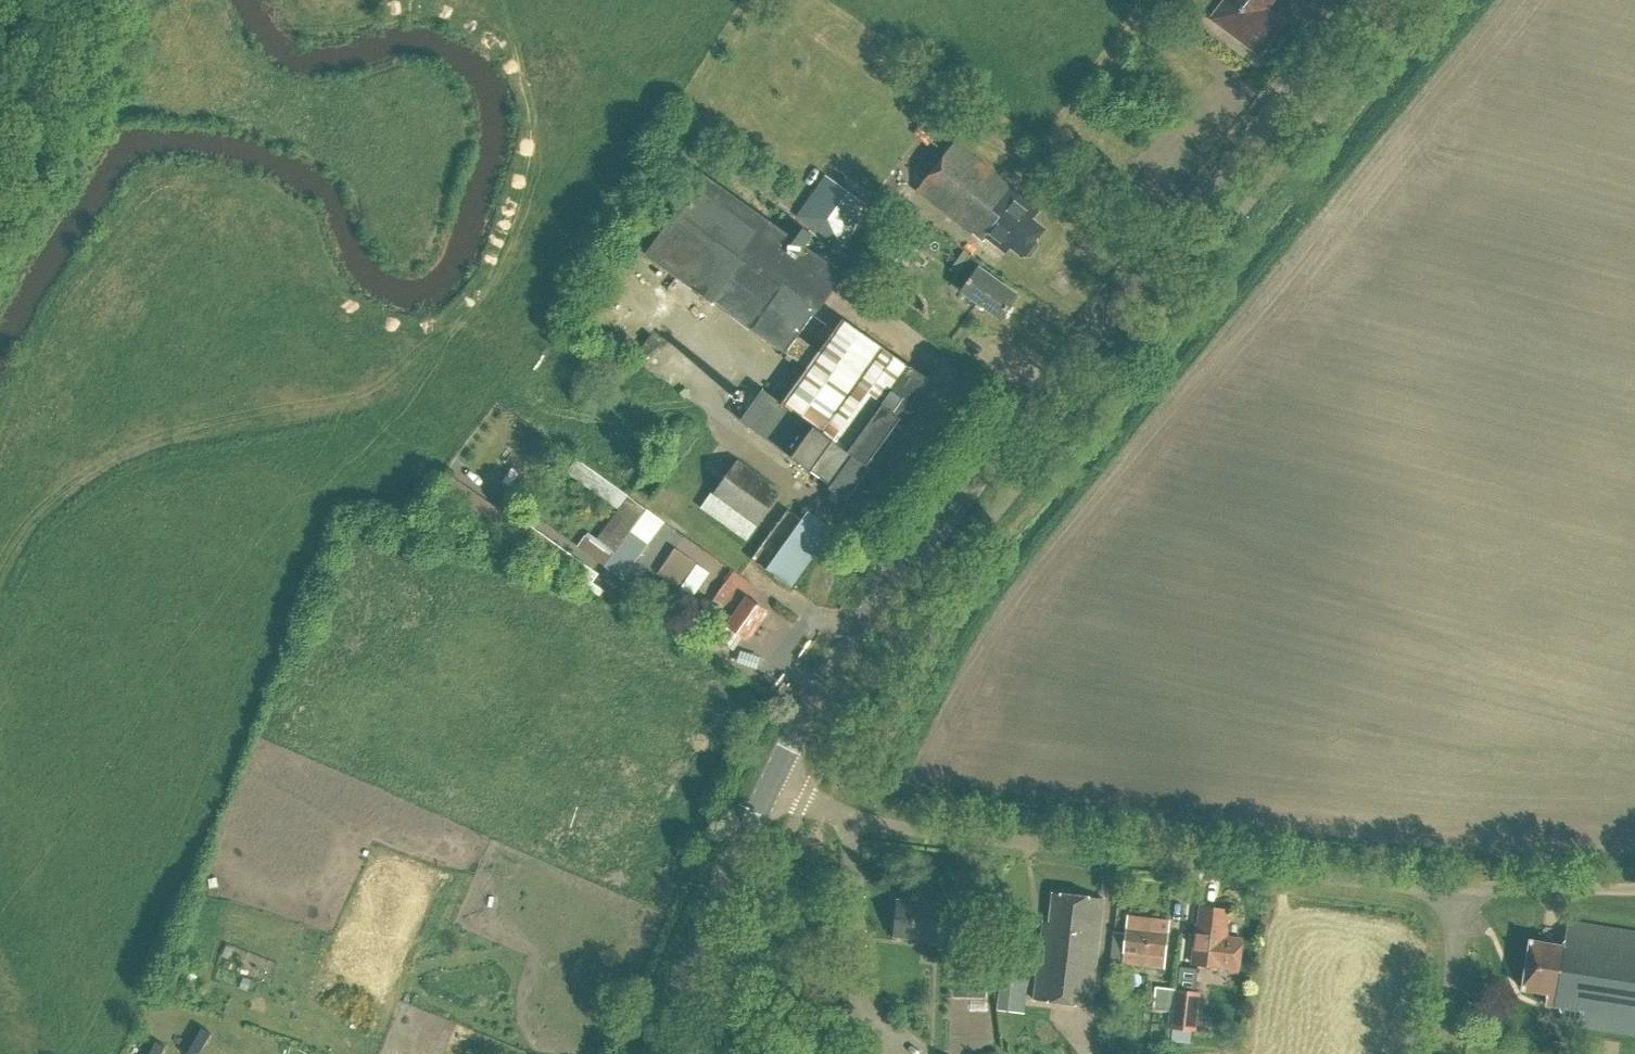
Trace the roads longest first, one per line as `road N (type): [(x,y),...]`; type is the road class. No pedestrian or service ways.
road 1 (secondary): [(769,781),(860,627),(919,549),(1364,0)]
road 2 (unclassified): [(1435,1053),(1458,888),(874,822),(769,781)]
road 3 (secondary): [(653,1053),(769,781)]
road 4 (track): [(1634,889),(1458,888)]

